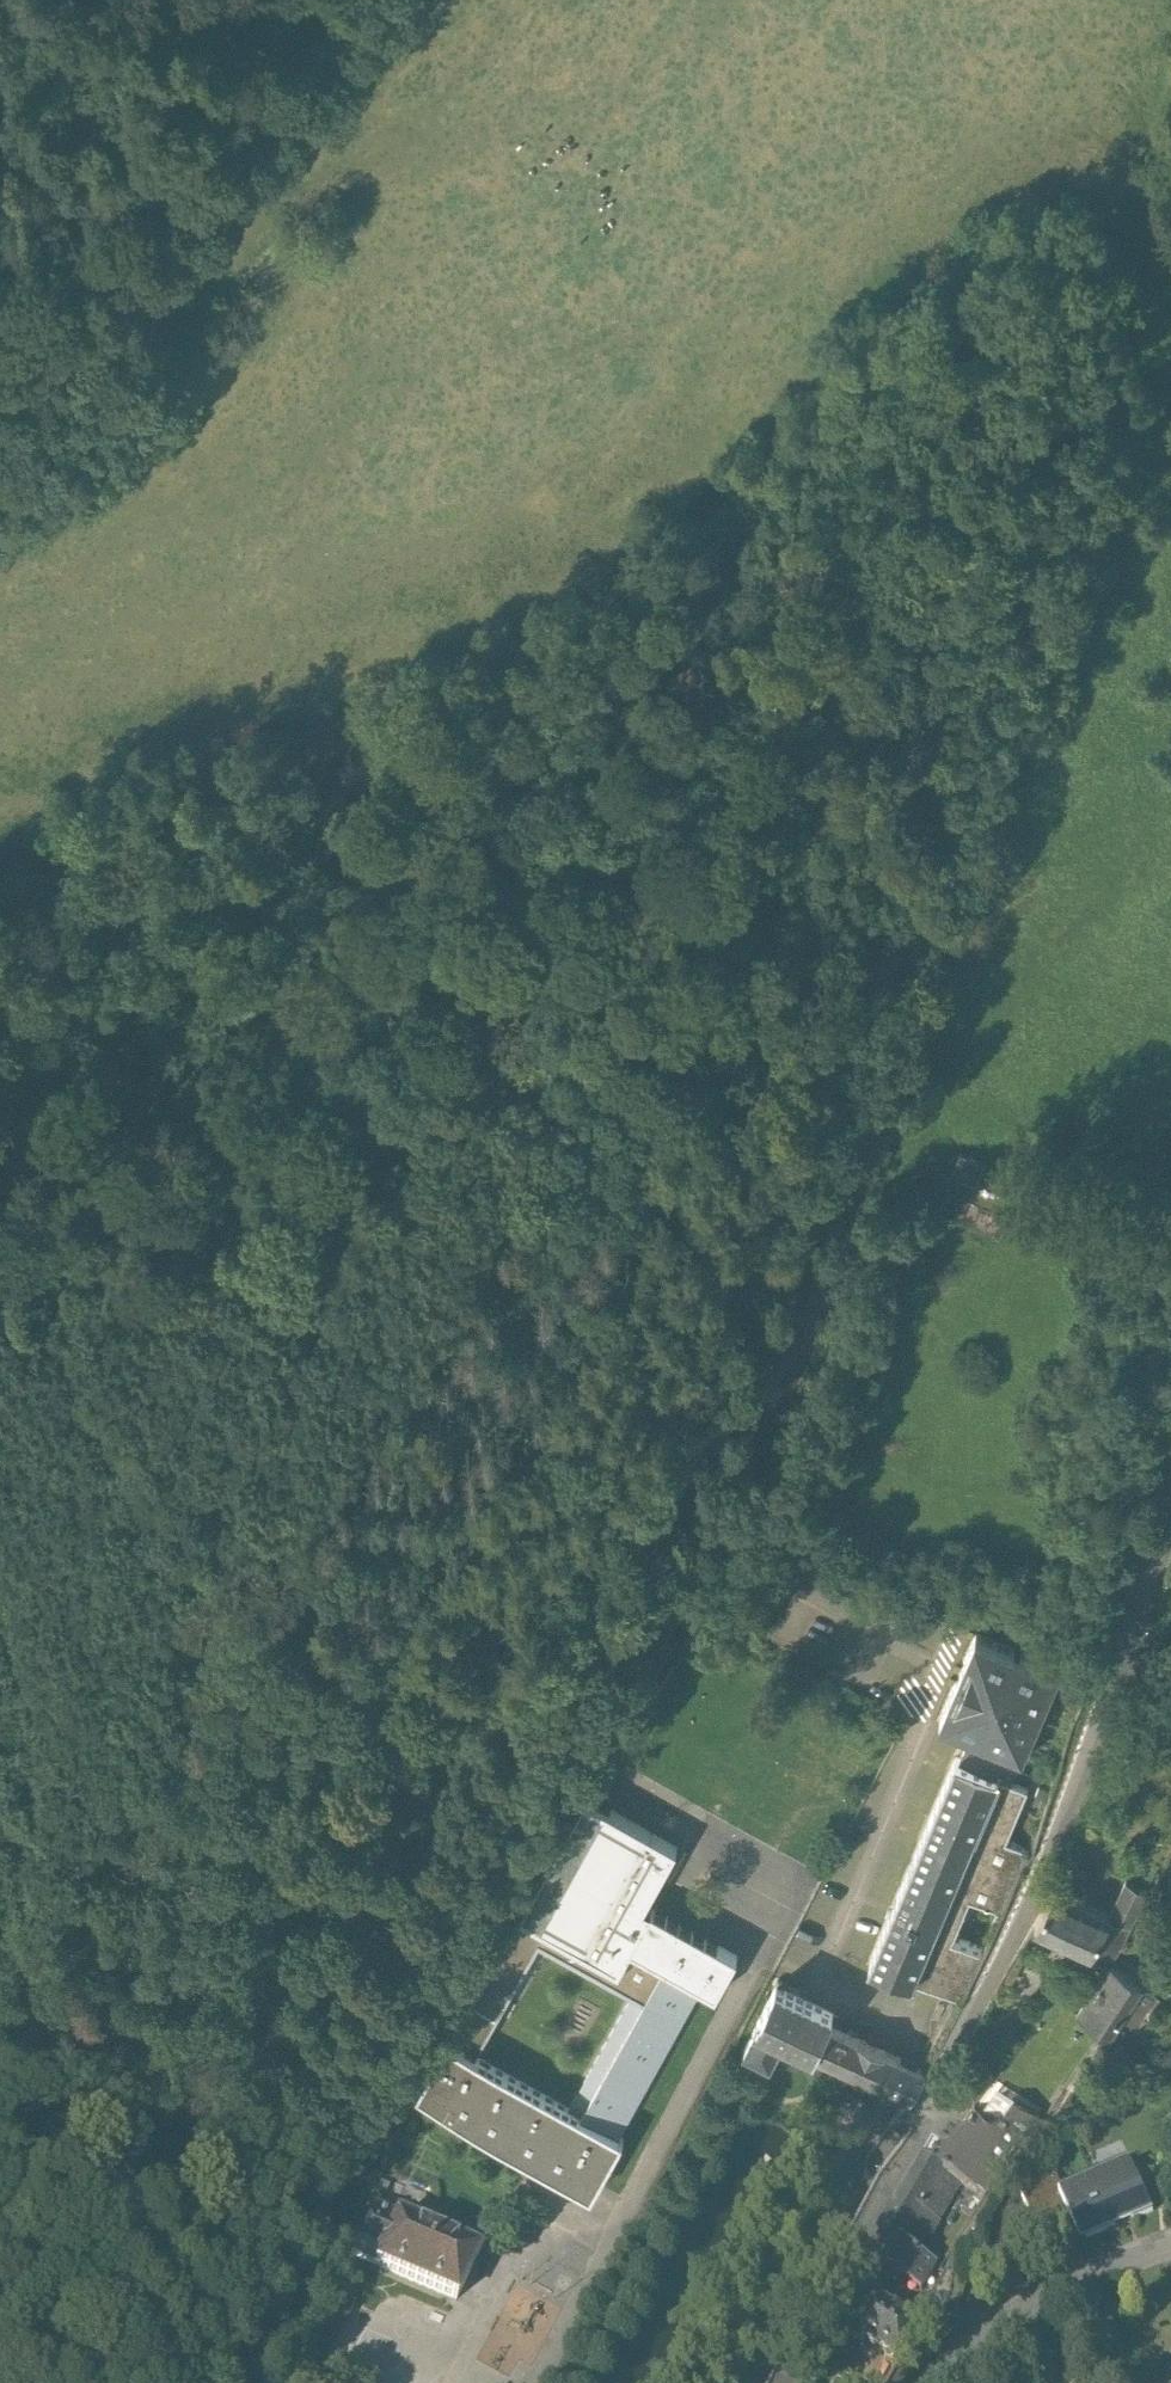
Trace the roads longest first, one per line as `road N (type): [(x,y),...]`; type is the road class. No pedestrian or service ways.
road 1 (residential): [(787,2382),(927,2129),(1043,1864),(1170,1536)]
road 2 (residential): [(954,2382),(1017,2334),(1170,2262)]

